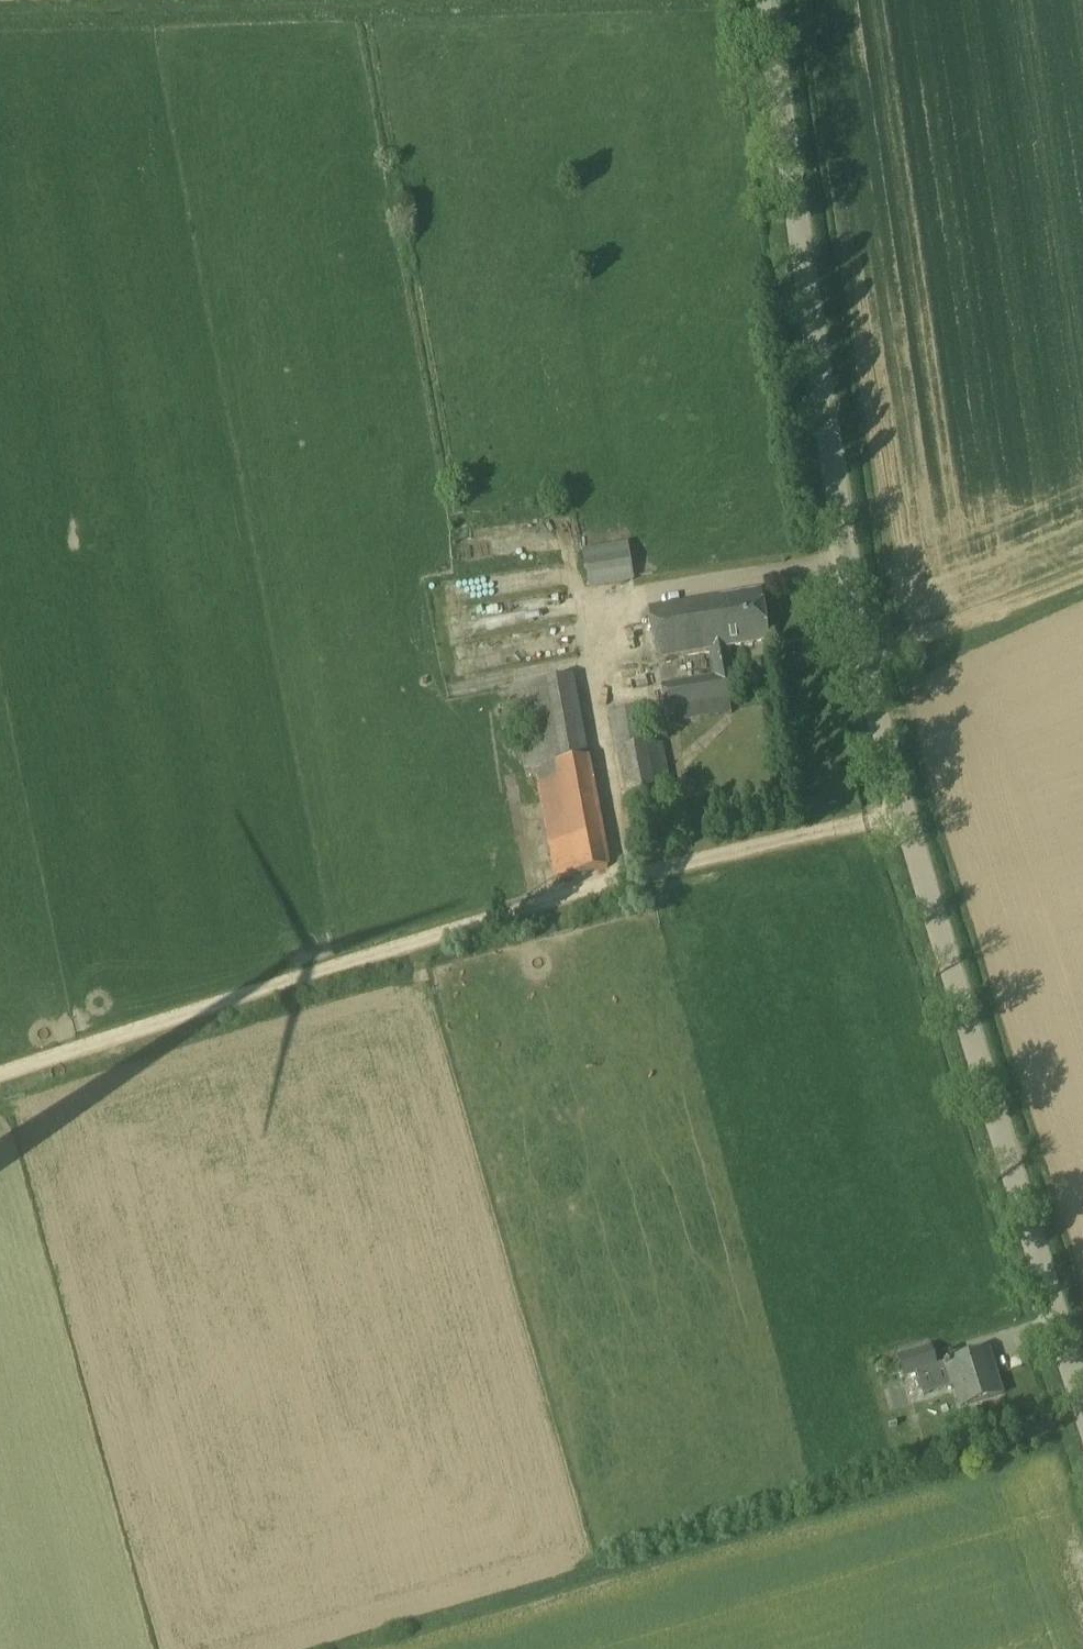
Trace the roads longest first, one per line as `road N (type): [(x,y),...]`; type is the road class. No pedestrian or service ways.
road 1 (tertiary): [(1082,1390),(864,662),(764,0)]

